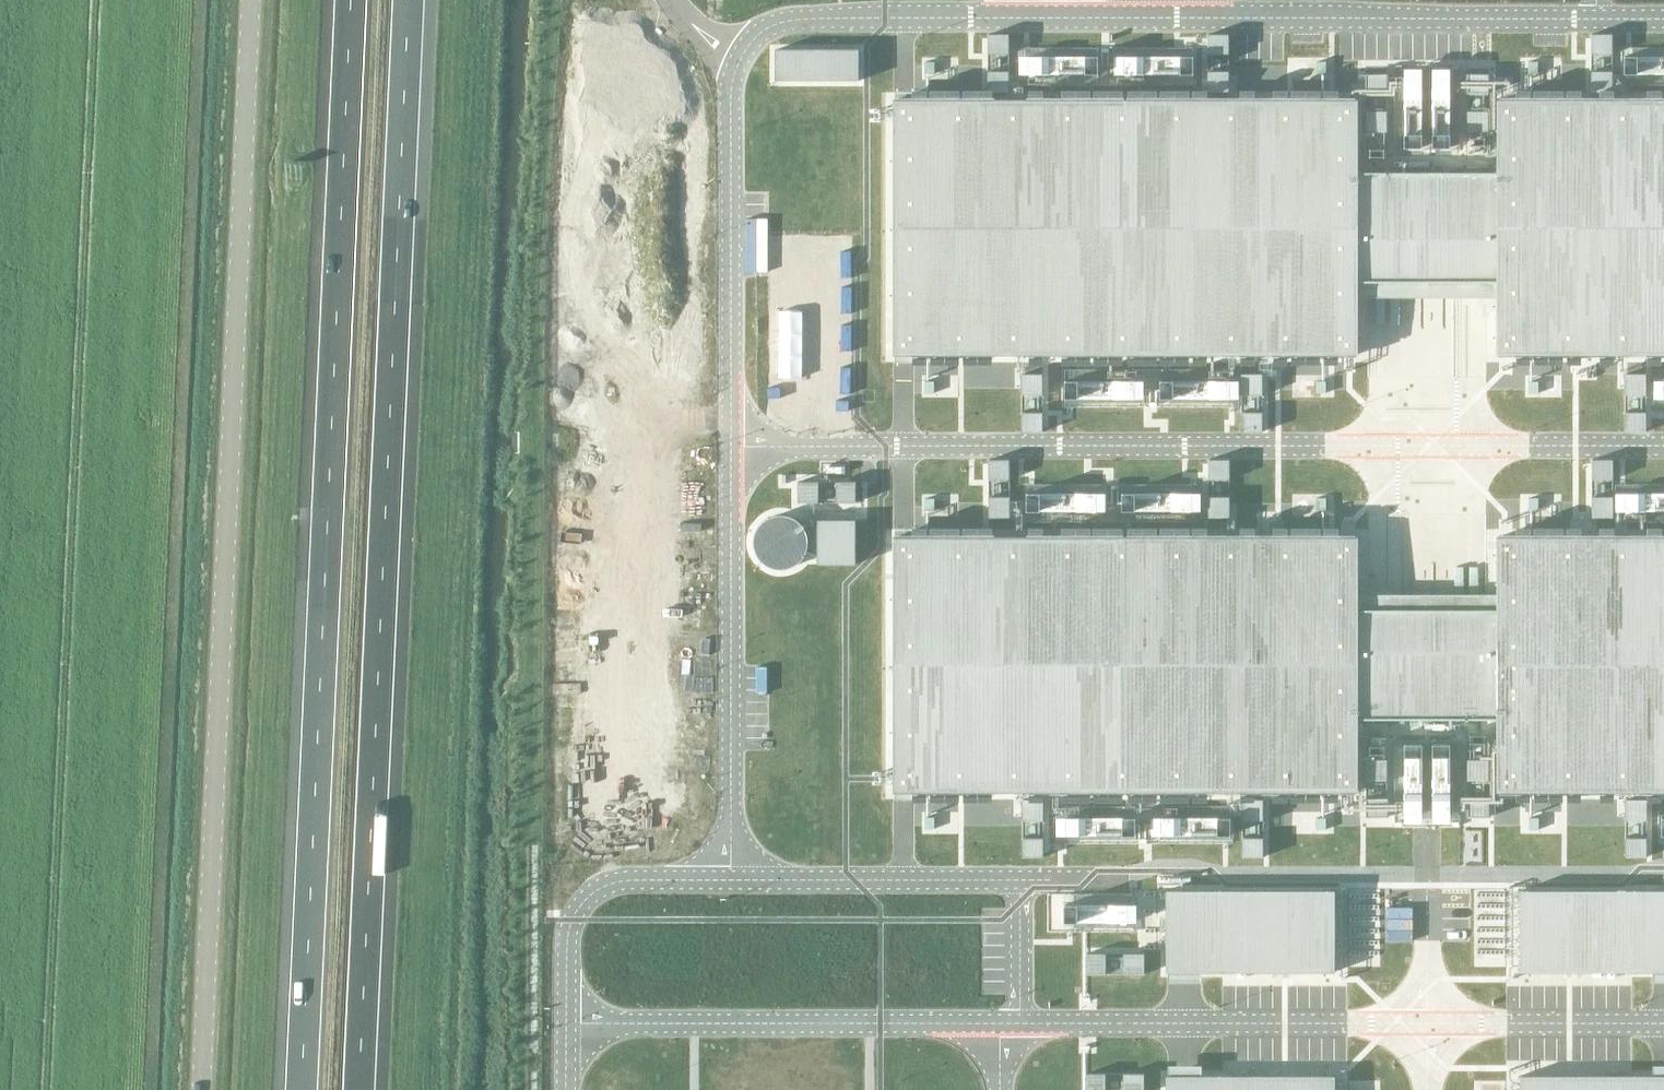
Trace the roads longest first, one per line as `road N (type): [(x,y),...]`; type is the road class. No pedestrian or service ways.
road 1 (unclassified): [(203,1089),(254,0)]
road 2 (motorway): [(352,0),(302,1089)]
road 3 (motorway): [(360,1089),(410,0)]

